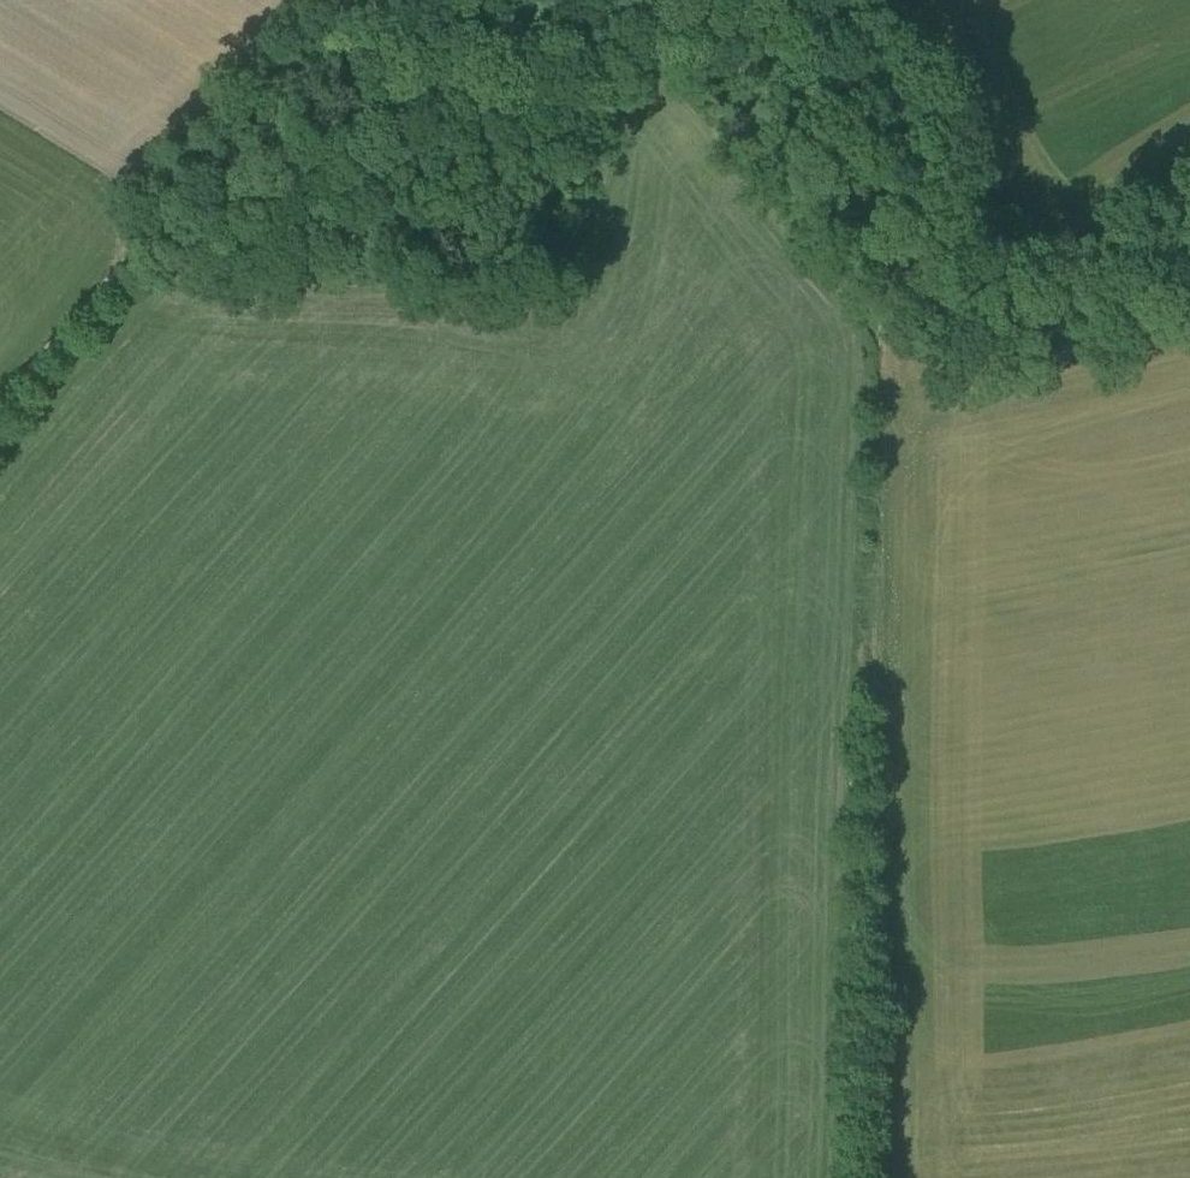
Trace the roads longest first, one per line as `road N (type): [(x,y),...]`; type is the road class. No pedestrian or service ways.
road 1 (unclassified): [(0,414),(216,173),(418,0)]

